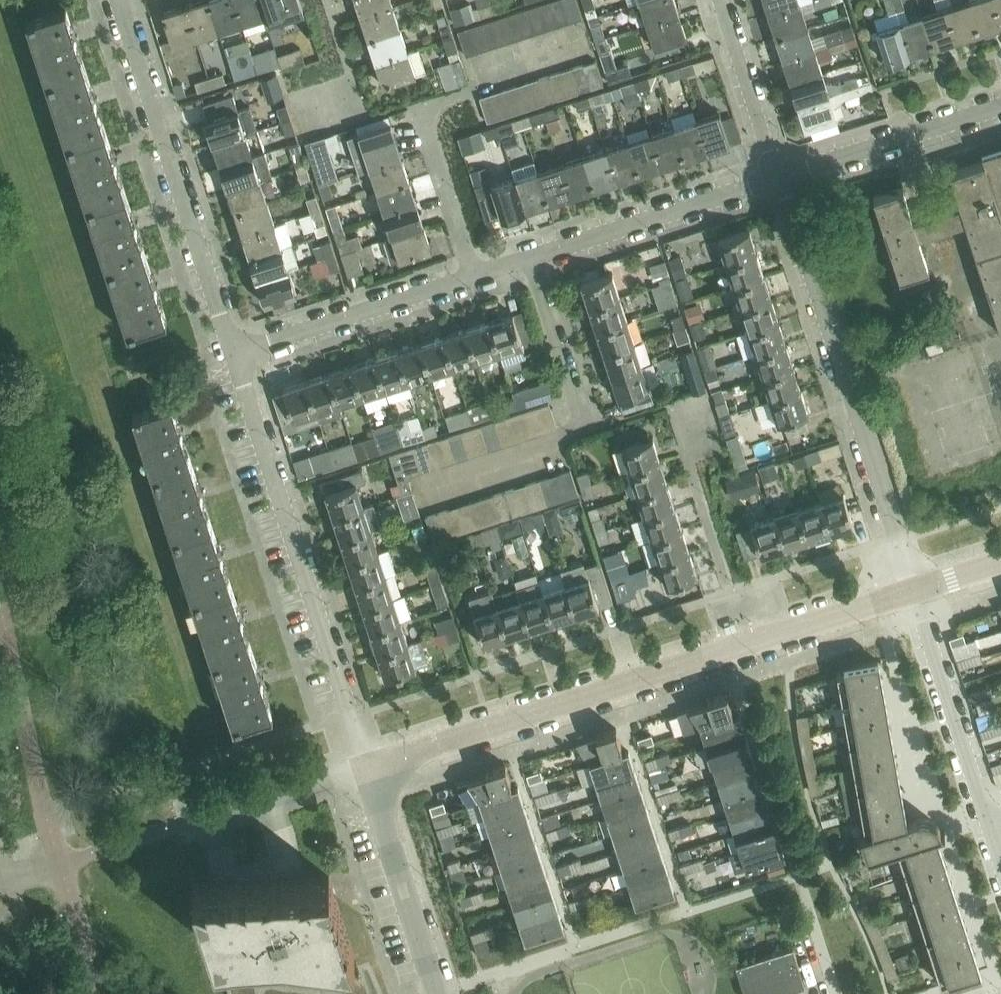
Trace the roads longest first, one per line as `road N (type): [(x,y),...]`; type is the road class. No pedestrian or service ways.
road 1 (residential): [(366,769),(915,590)]
road 2 (residential): [(366,769),(232,354)]
road 3 (residential): [(915,590),(776,179)]
road 4 (residential): [(232,354),(121,0)]
road 5 (residential): [(1000,868),(915,590)]
road 6 (residential): [(530,258),(776,179)]
road 7 (residential): [(232,354),(471,277)]
road 8 (residential): [(438,993),(366,769)]
road 9 (residential): [(776,179),(1000,107)]
road 10 (residential): [(185,825),(366,769)]
road 11 (residential): [(720,0),(776,179)]
road 12 (residential): [(583,428),(530,258)]
road 13 (residential): [(471,277),(419,111)]

